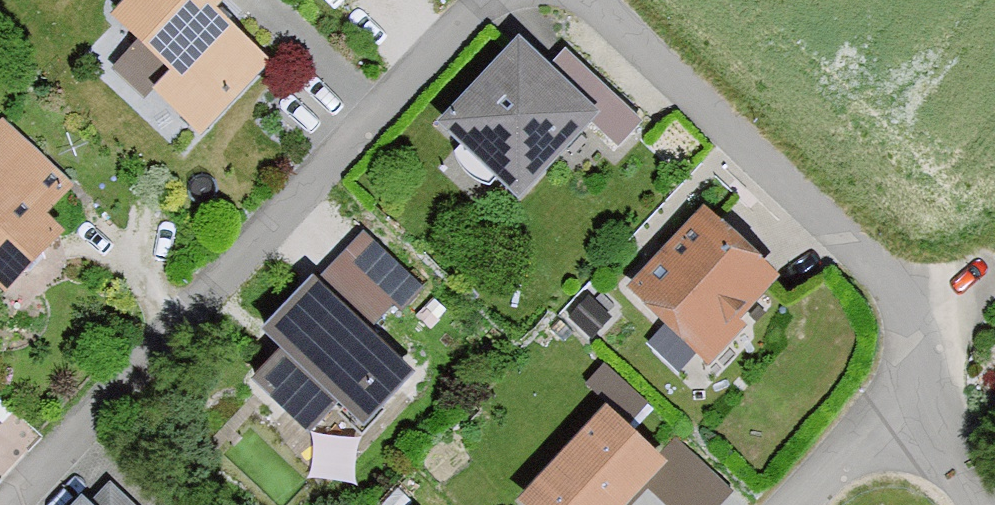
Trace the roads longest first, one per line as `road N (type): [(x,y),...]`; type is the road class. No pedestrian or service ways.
road 1 (residential): [(13,504),(490,0)]
road 2 (residential): [(609,0),(880,276),(920,376)]
road 3 (residential): [(920,376),(793,504)]
road 4 (residential): [(994,272),(920,376)]

